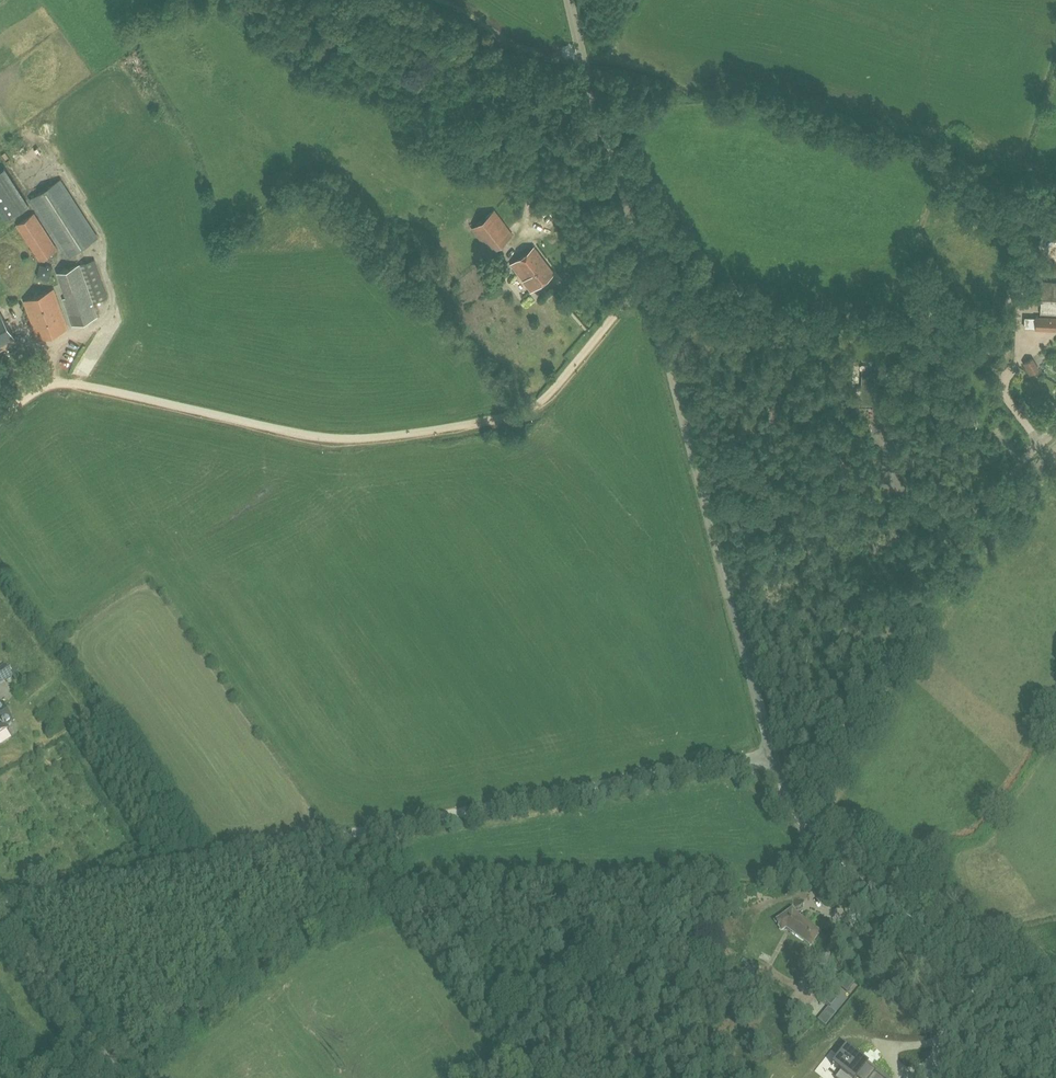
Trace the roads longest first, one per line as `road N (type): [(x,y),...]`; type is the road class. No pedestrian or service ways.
road 1 (track): [(0,901),(770,752)]
road 2 (unclassified): [(571,0),(770,752)]
road 3 (track): [(647,277),(548,397),(525,413),(460,427),(313,439),(32,377)]
road 4 (unclassified): [(1055,1025),(850,878),(796,816),(770,752)]
road 5 (residential): [(0,907),(122,1077)]

